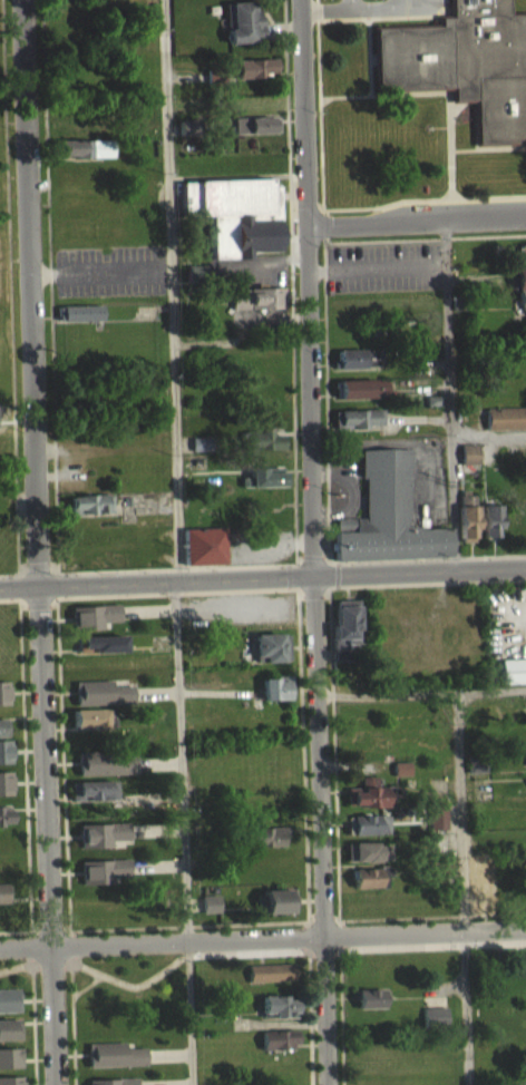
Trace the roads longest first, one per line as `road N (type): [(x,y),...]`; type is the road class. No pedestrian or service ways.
road 1 (residential): [(296,0),(328,1084)]
road 2 (residential): [(26,0),(57,1084)]
road 3 (residential): [(0,585),(525,566)]
road 4 (residential): [(0,945),(525,928)]
road 5 (residential): [(306,226),(525,217)]

